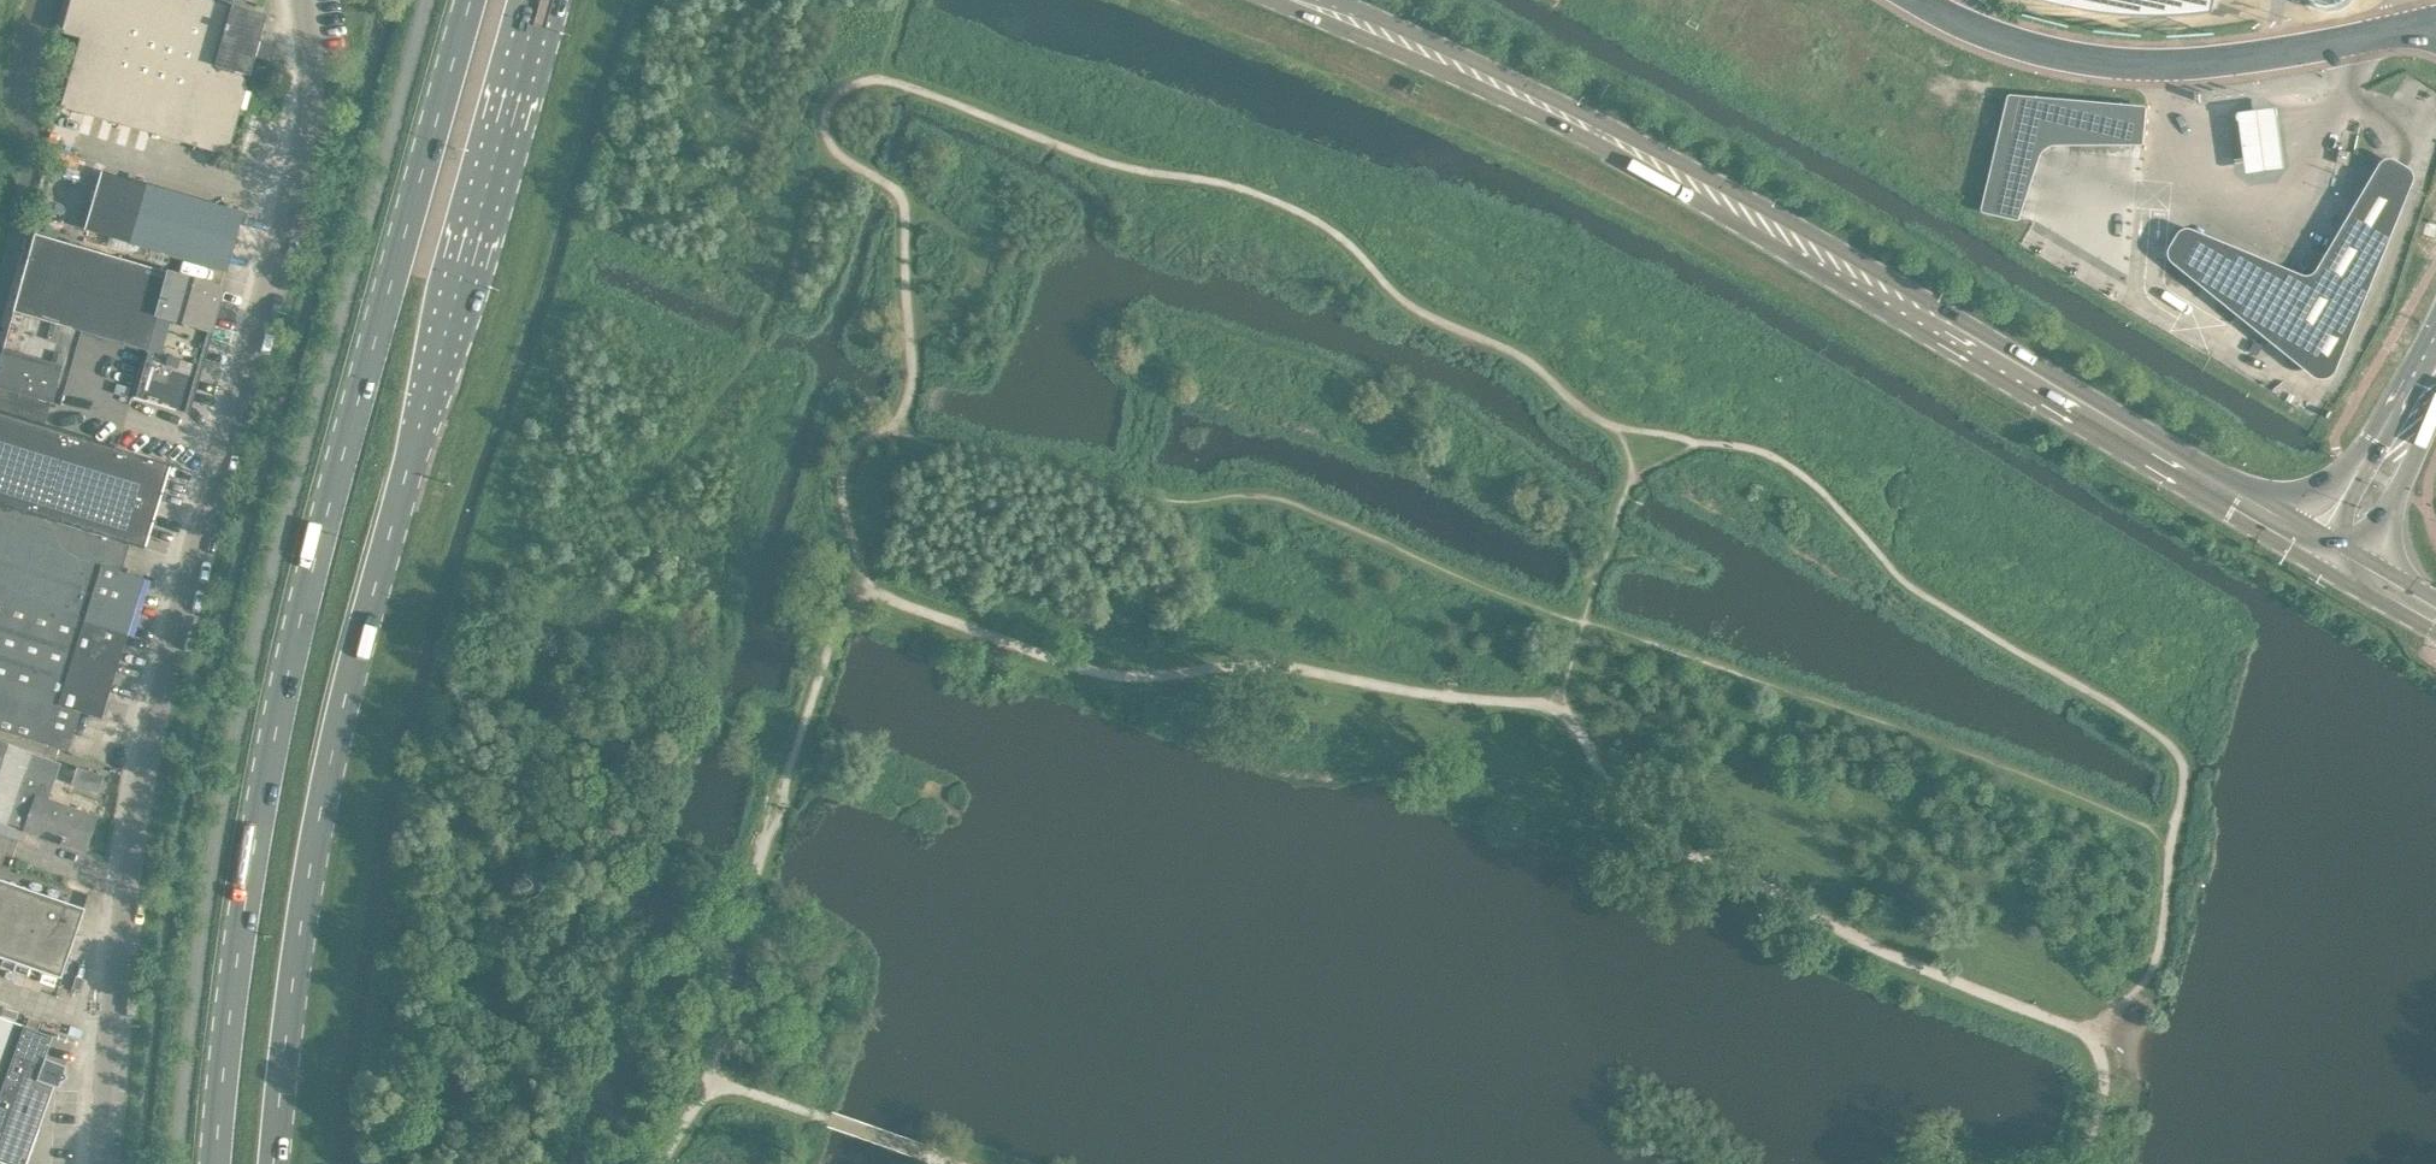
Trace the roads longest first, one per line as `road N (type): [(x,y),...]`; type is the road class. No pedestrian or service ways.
road 1 (primary): [(274,1163),(330,756),(540,0)]
road 2 (primary): [(470,0),(323,527),(270,752),(214,1163)]
road 3 (unclassified): [(100,1163),(113,1002),(140,850),(310,120),(314,82),(302,0)]
road 4 (secondary): [(2334,555),(1639,153),(1320,0)]
road 5 (unclassified): [(2401,28),(2246,58),(2149,65),(2025,45),(1918,0)]
road 6 (unclassified): [(2334,555),(2435,373)]

